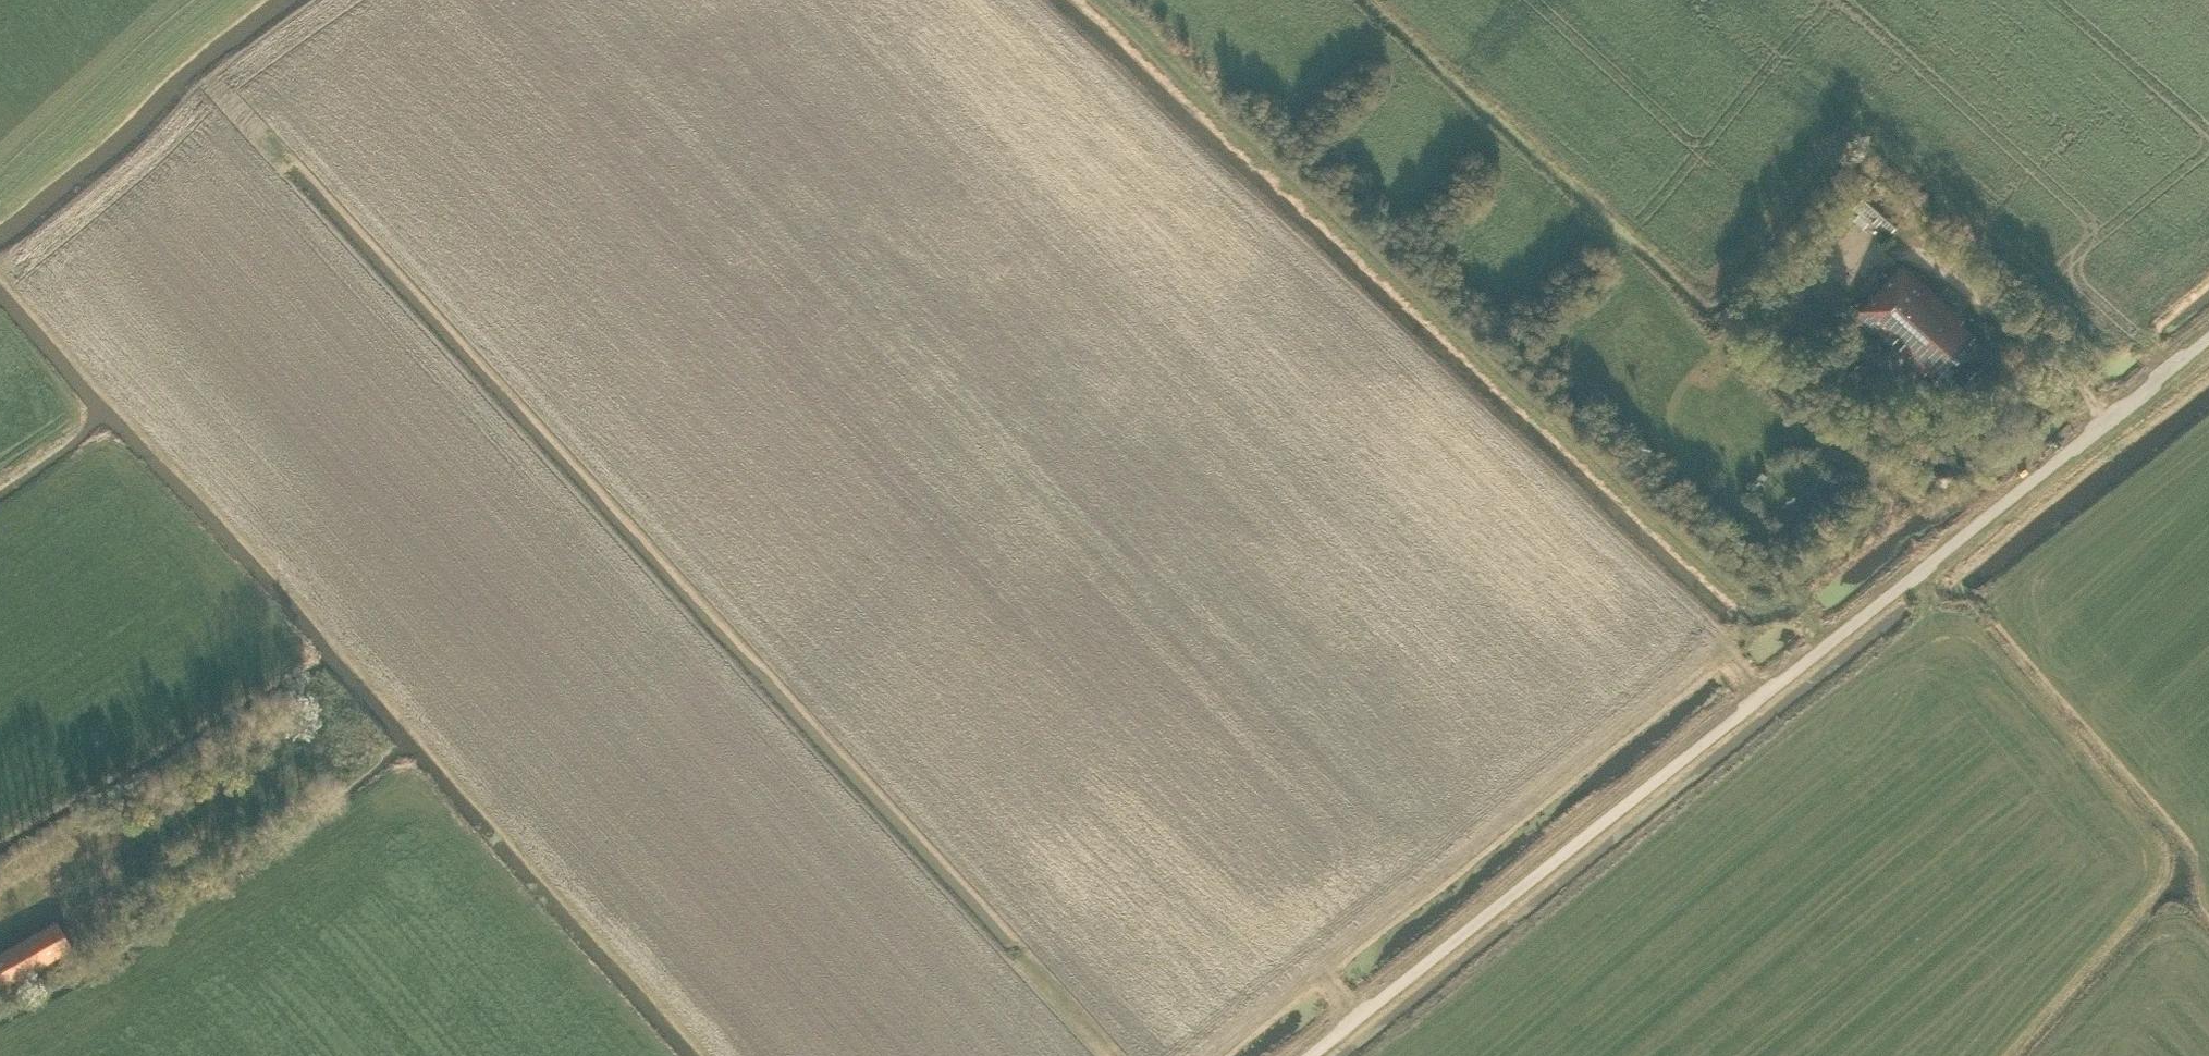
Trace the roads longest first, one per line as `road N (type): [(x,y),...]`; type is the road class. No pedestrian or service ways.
road 1 (unclassified): [(1310,1055),(2208,337)]

